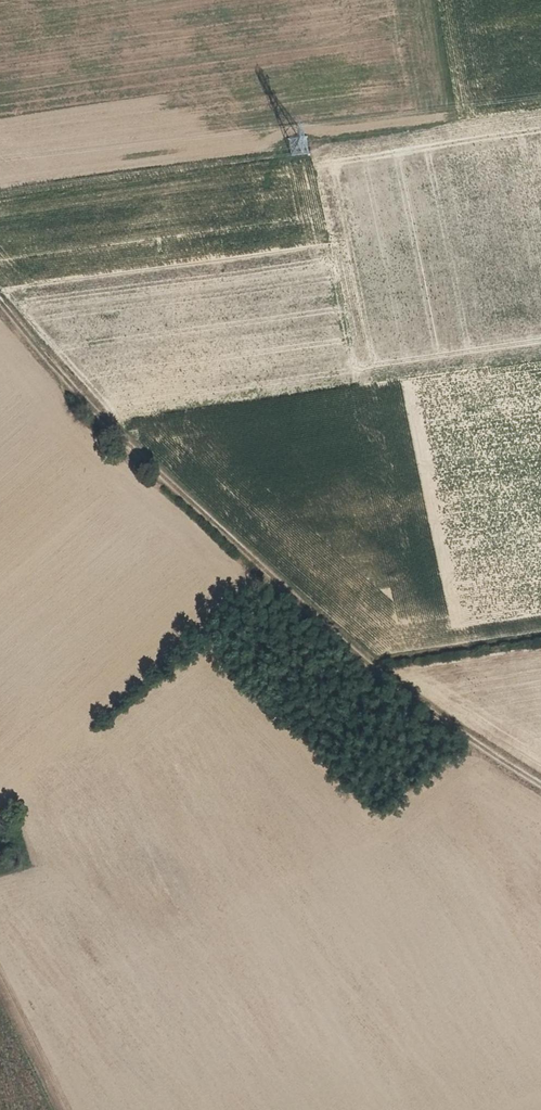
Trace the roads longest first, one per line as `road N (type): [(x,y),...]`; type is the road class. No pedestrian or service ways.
road 1 (track): [(540,787),(410,708),(251,571),(92,411),(0,296)]

